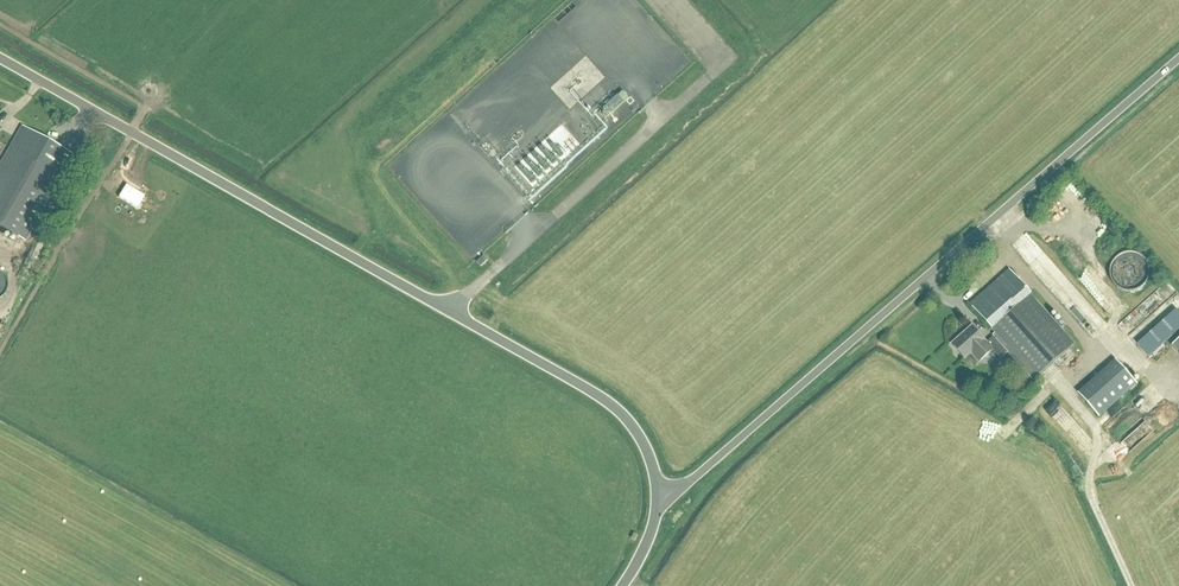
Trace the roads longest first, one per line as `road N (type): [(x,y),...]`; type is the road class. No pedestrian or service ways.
road 1 (tertiary): [(658,493),(642,442),(611,405),(0,59)]
road 2 (unclassified): [(658,493),(694,478),(1178,59)]

